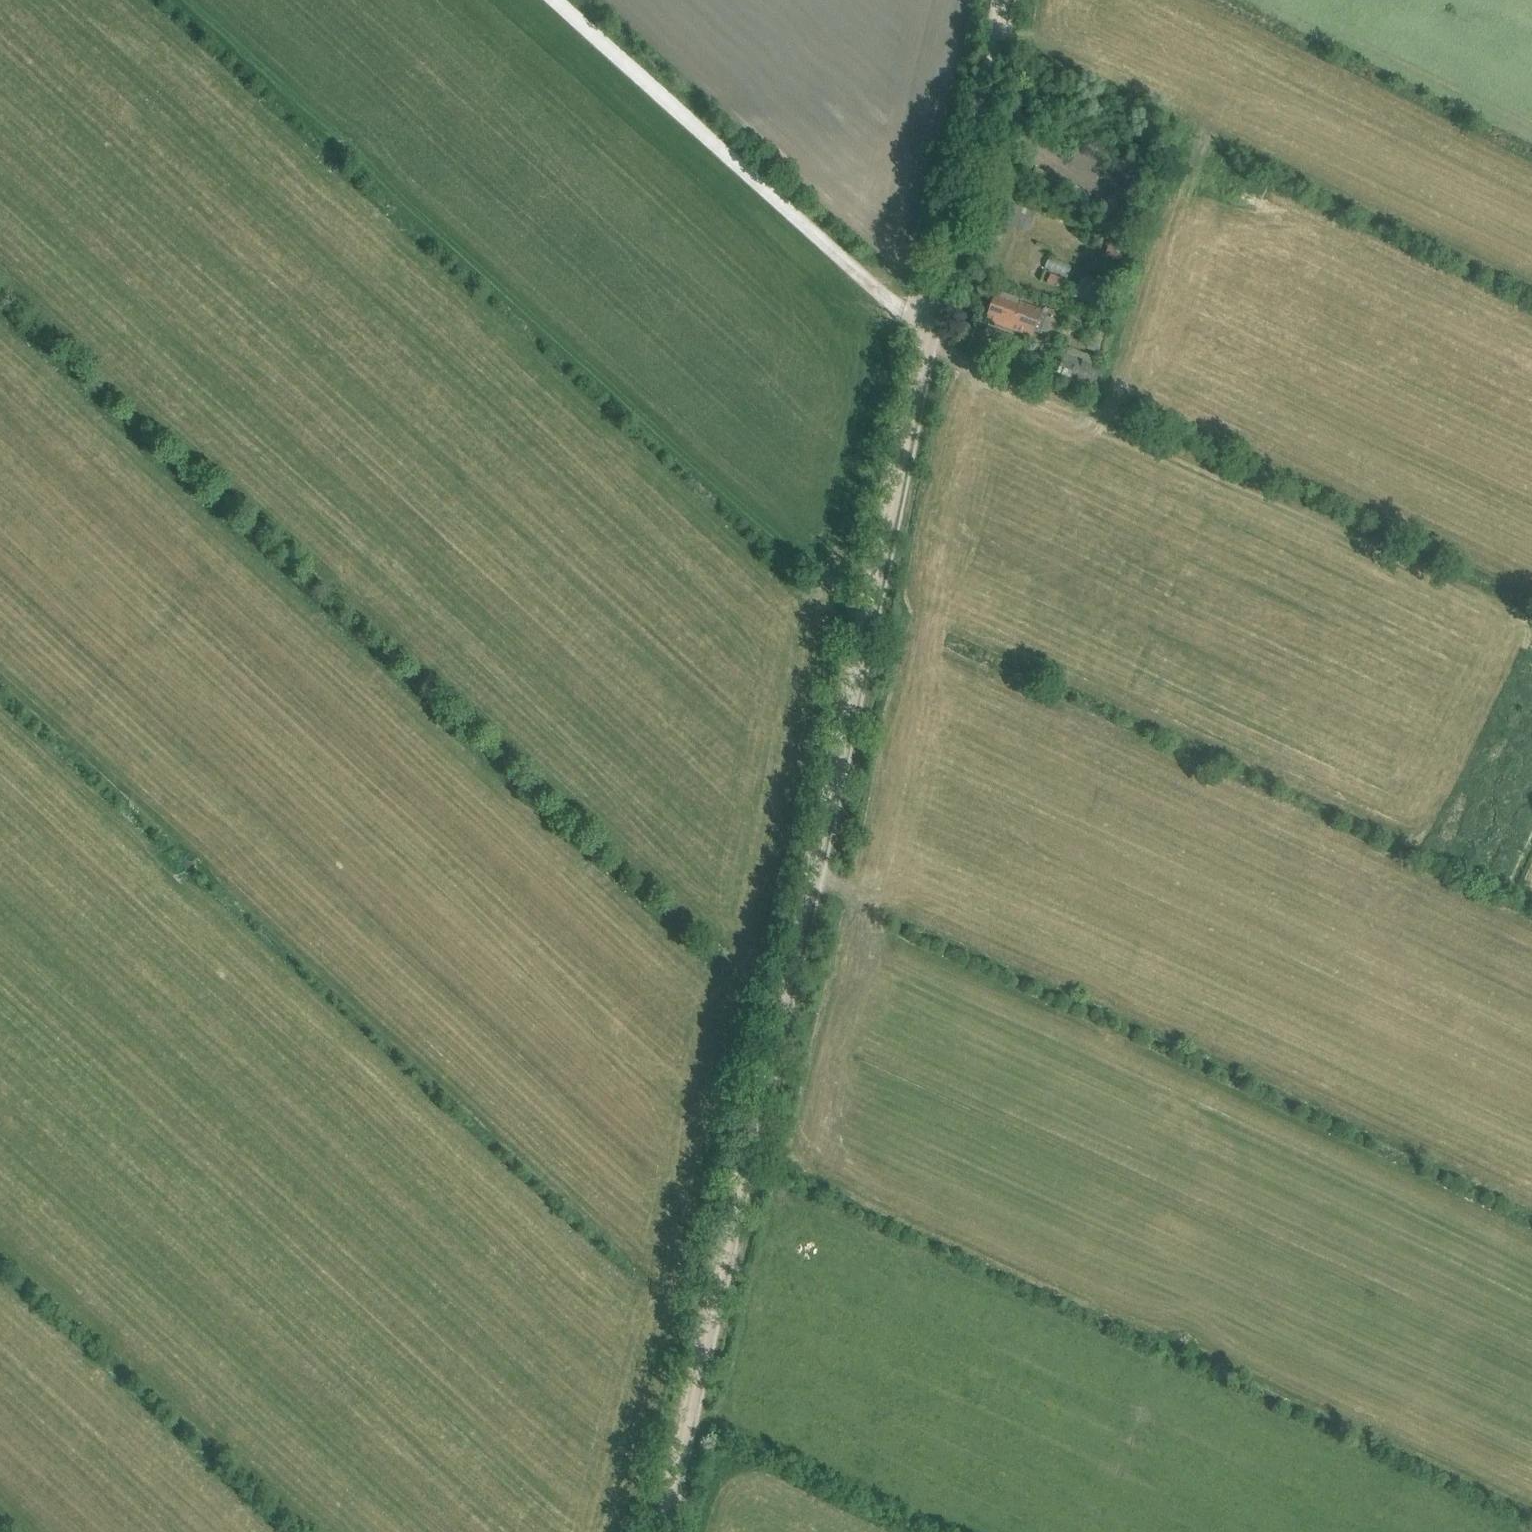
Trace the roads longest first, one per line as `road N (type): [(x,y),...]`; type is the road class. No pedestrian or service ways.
road 1 (track): [(1007,0),(658,1531)]

